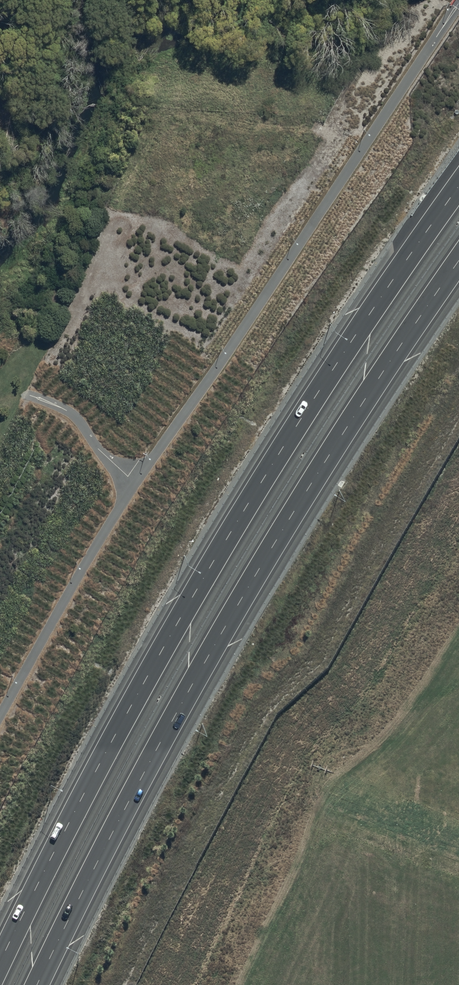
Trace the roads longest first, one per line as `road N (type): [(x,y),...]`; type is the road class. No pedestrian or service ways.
road 1 (motorway): [(0,962),(202,580),(458,185)]
road 2 (motorway): [(458,260),(228,621),(37,984)]

